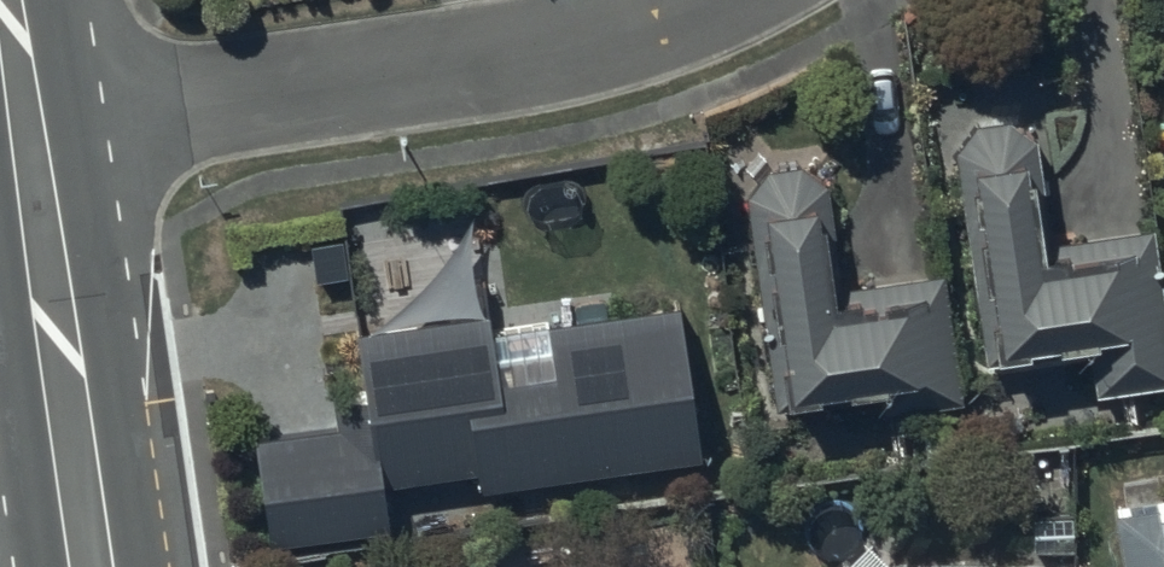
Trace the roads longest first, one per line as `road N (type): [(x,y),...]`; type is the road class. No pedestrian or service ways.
road 1 (residential): [(27,124),(579,44),(704,0)]
road 2 (residential): [(27,124),(92,566)]
road 3 (residential): [(8,0),(27,124)]

